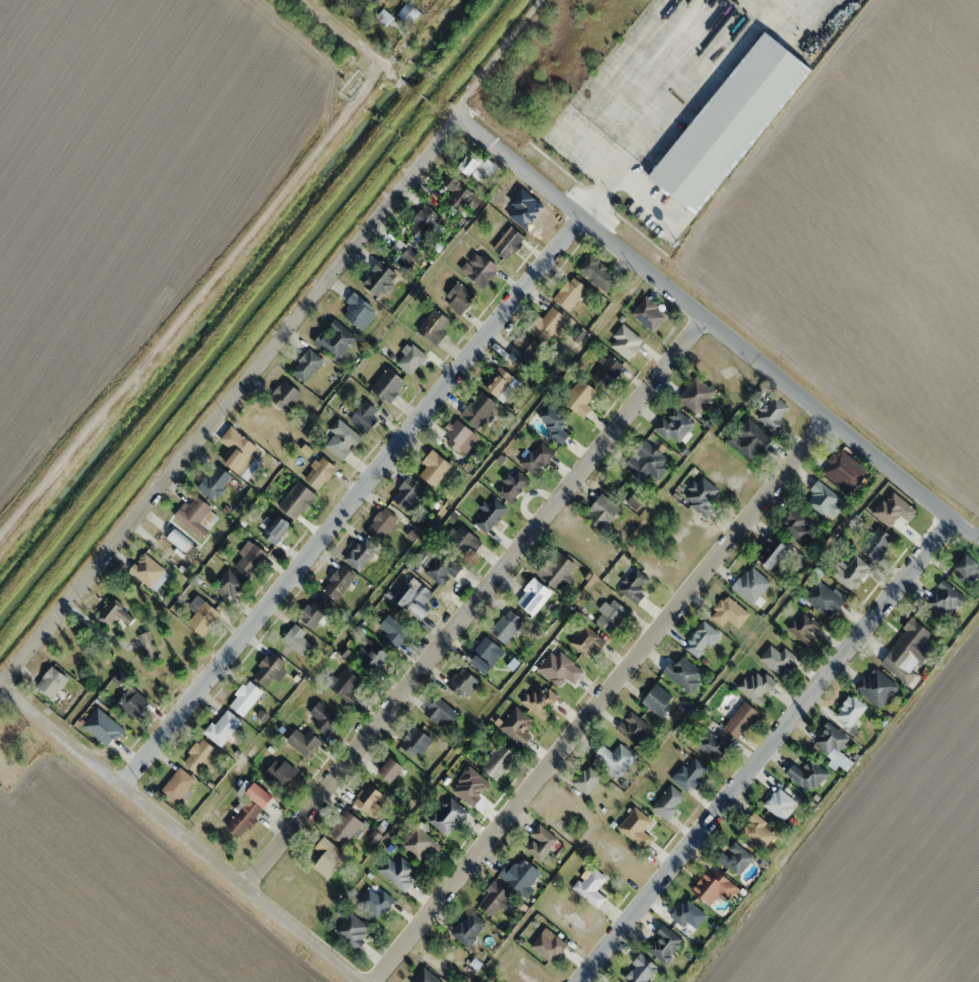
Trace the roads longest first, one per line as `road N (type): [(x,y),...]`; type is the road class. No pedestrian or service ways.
road 1 (residential): [(117,784),(580,216)]
road 2 (residential): [(242,886),(703,318)]
road 3 (residential): [(827,419),(368,981)]
road 4 (residential): [(0,678),(454,114)]
road 5 (residential): [(978,542),(454,114)]
road 6 (residential): [(950,519),(575,981)]
road 7 (residential): [(0,688),(362,981)]
road 8 (track): [(546,0),(454,114)]

